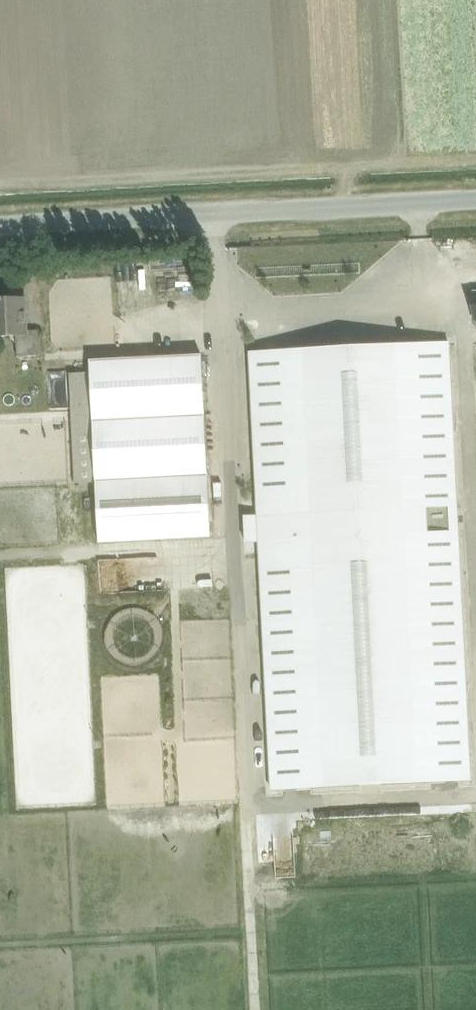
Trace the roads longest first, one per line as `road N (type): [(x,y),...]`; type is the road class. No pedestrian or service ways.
road 1 (unclassified): [(0,231),(475,205)]

